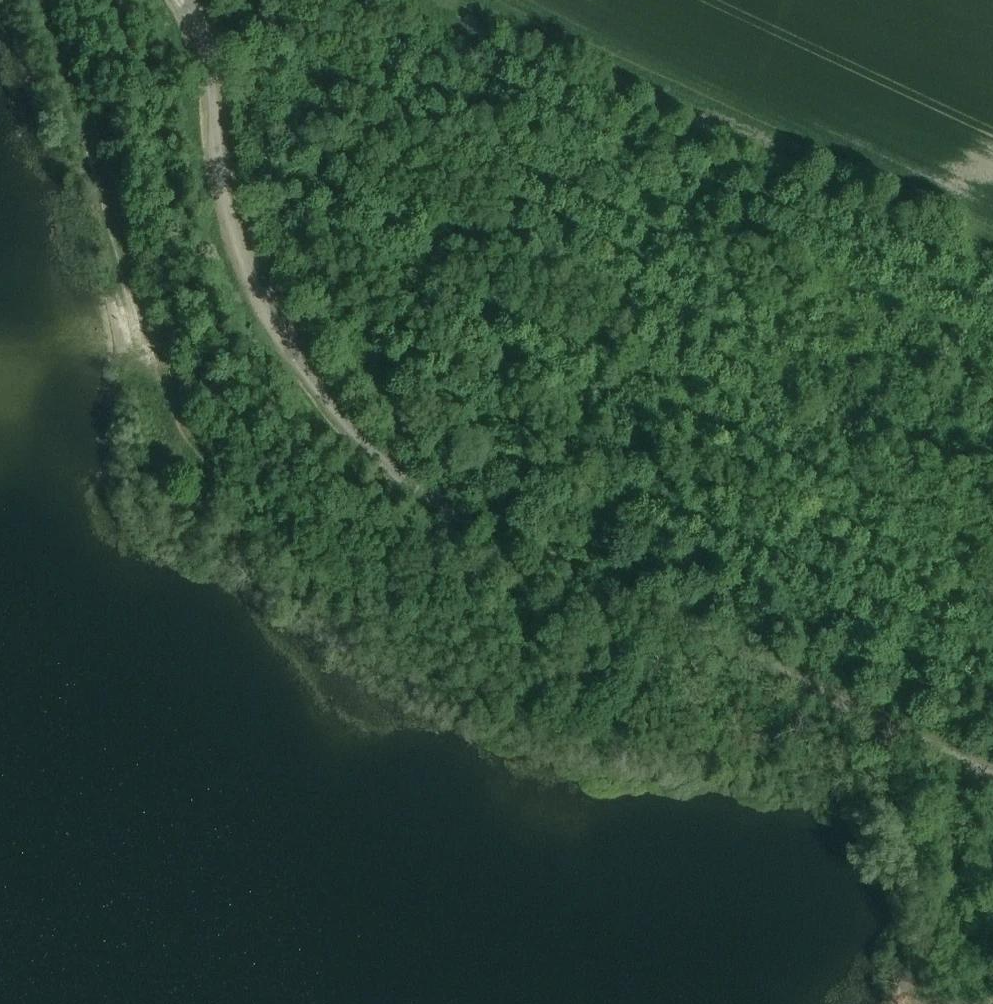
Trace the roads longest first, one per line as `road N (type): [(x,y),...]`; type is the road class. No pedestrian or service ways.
road 1 (unclassified): [(992,775),(446,512),(355,446),(245,278),(205,60),(178,0)]

